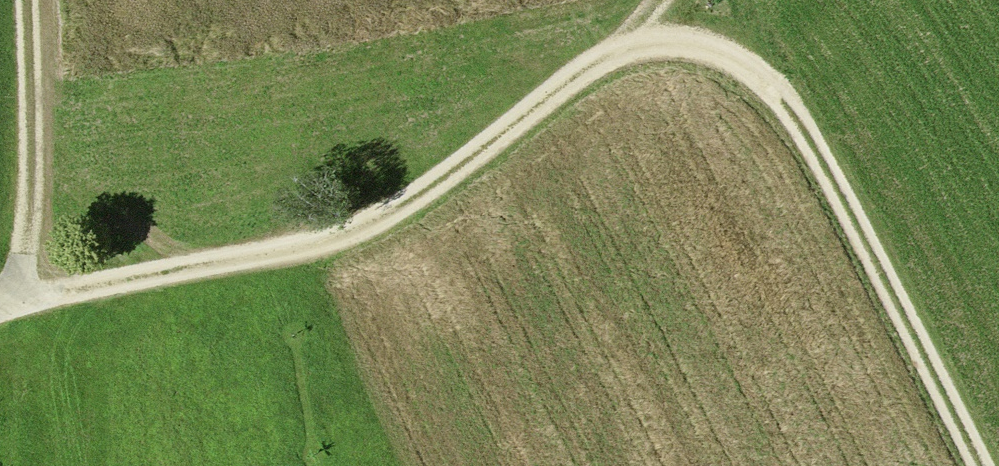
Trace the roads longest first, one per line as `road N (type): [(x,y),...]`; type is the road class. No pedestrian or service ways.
road 1 (track): [(21,305),(364,223),(633,41)]
road 2 (track): [(980,465),(855,221),(781,100),(710,45),(633,41)]
road 3 (track): [(21,305),(36,229),(29,0)]

